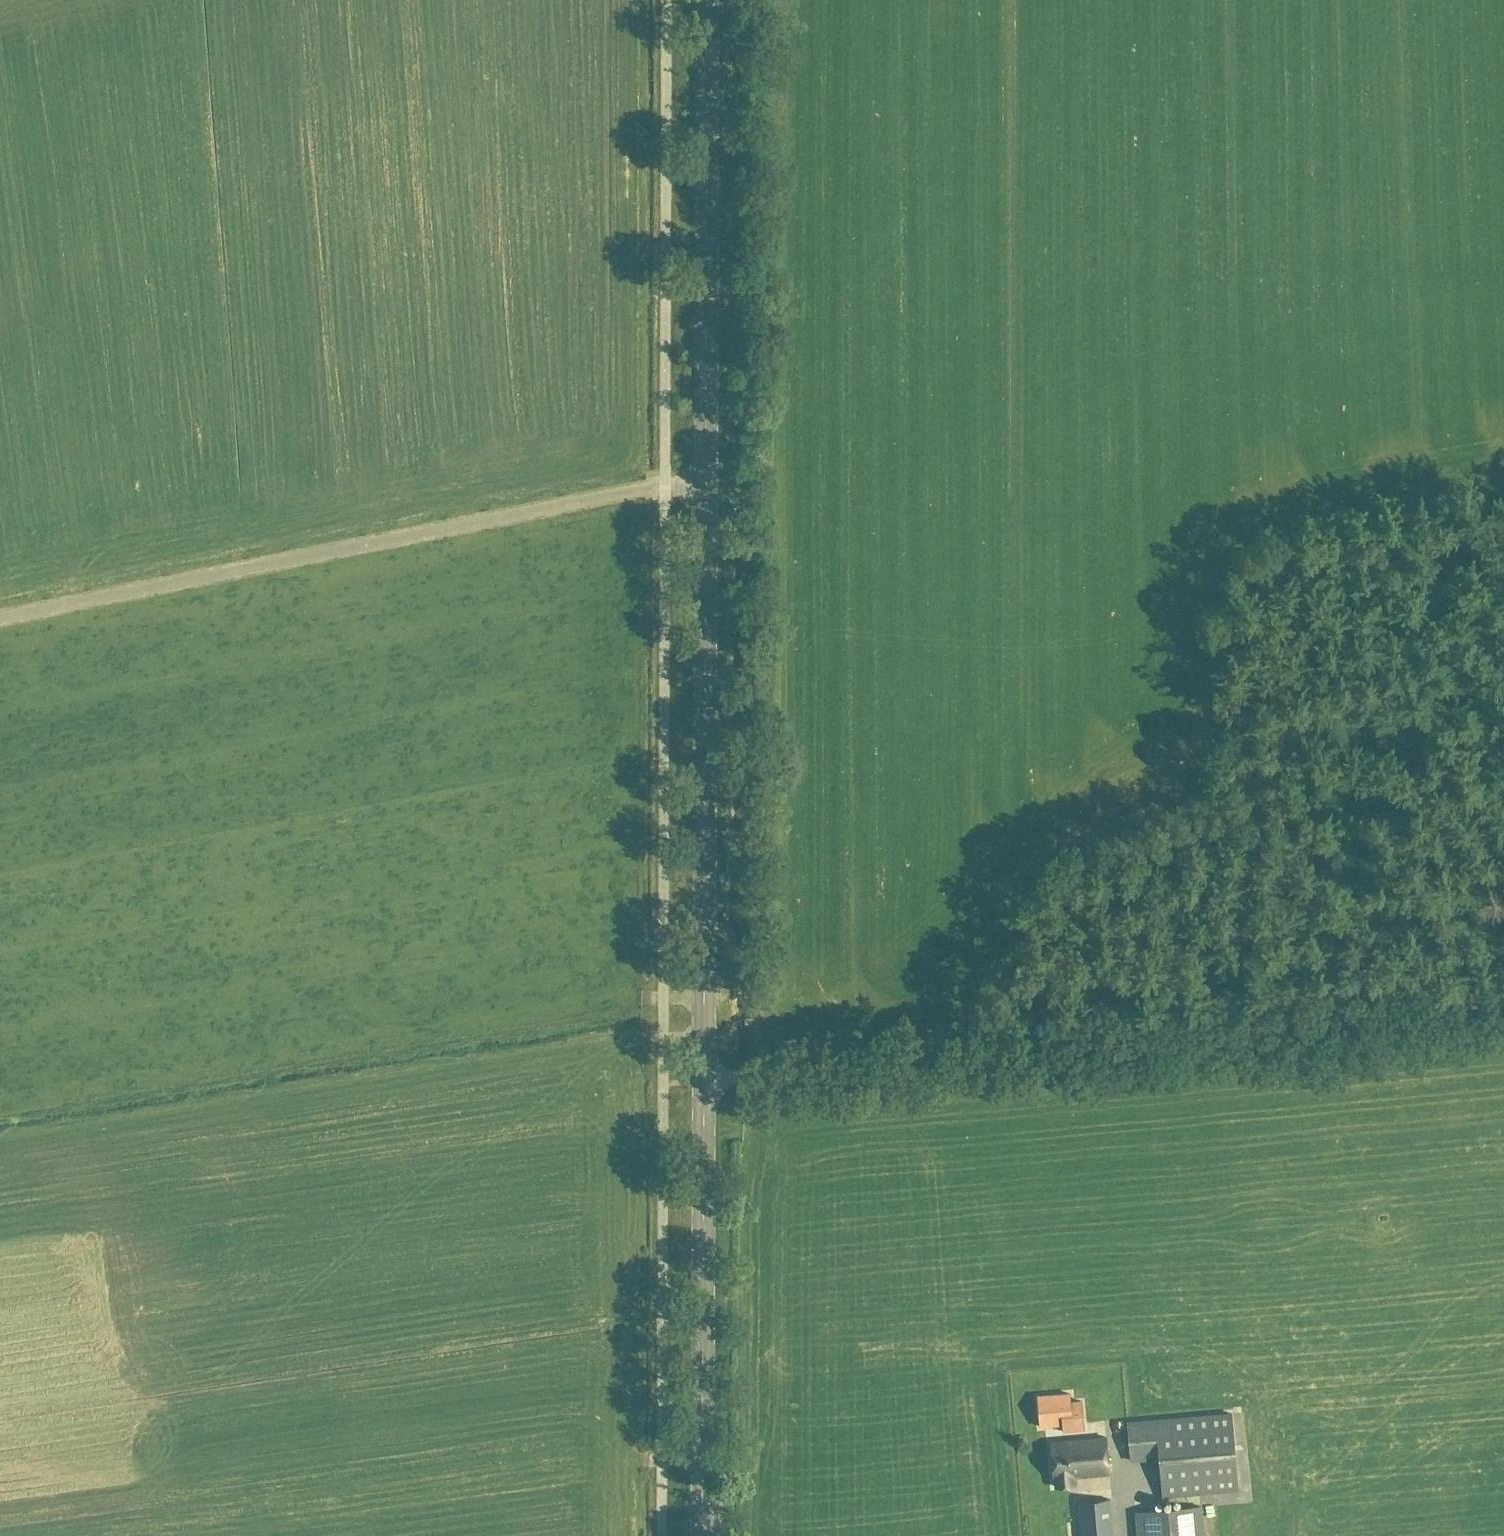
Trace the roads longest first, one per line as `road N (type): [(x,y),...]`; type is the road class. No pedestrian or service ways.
road 1 (secondary): [(694,1535),(705,480)]
road 2 (track): [(695,1084),(1503,1004)]
road 3 (unclassified): [(0,618),(705,480)]
road 4 (secondary): [(705,480),(707,0)]

